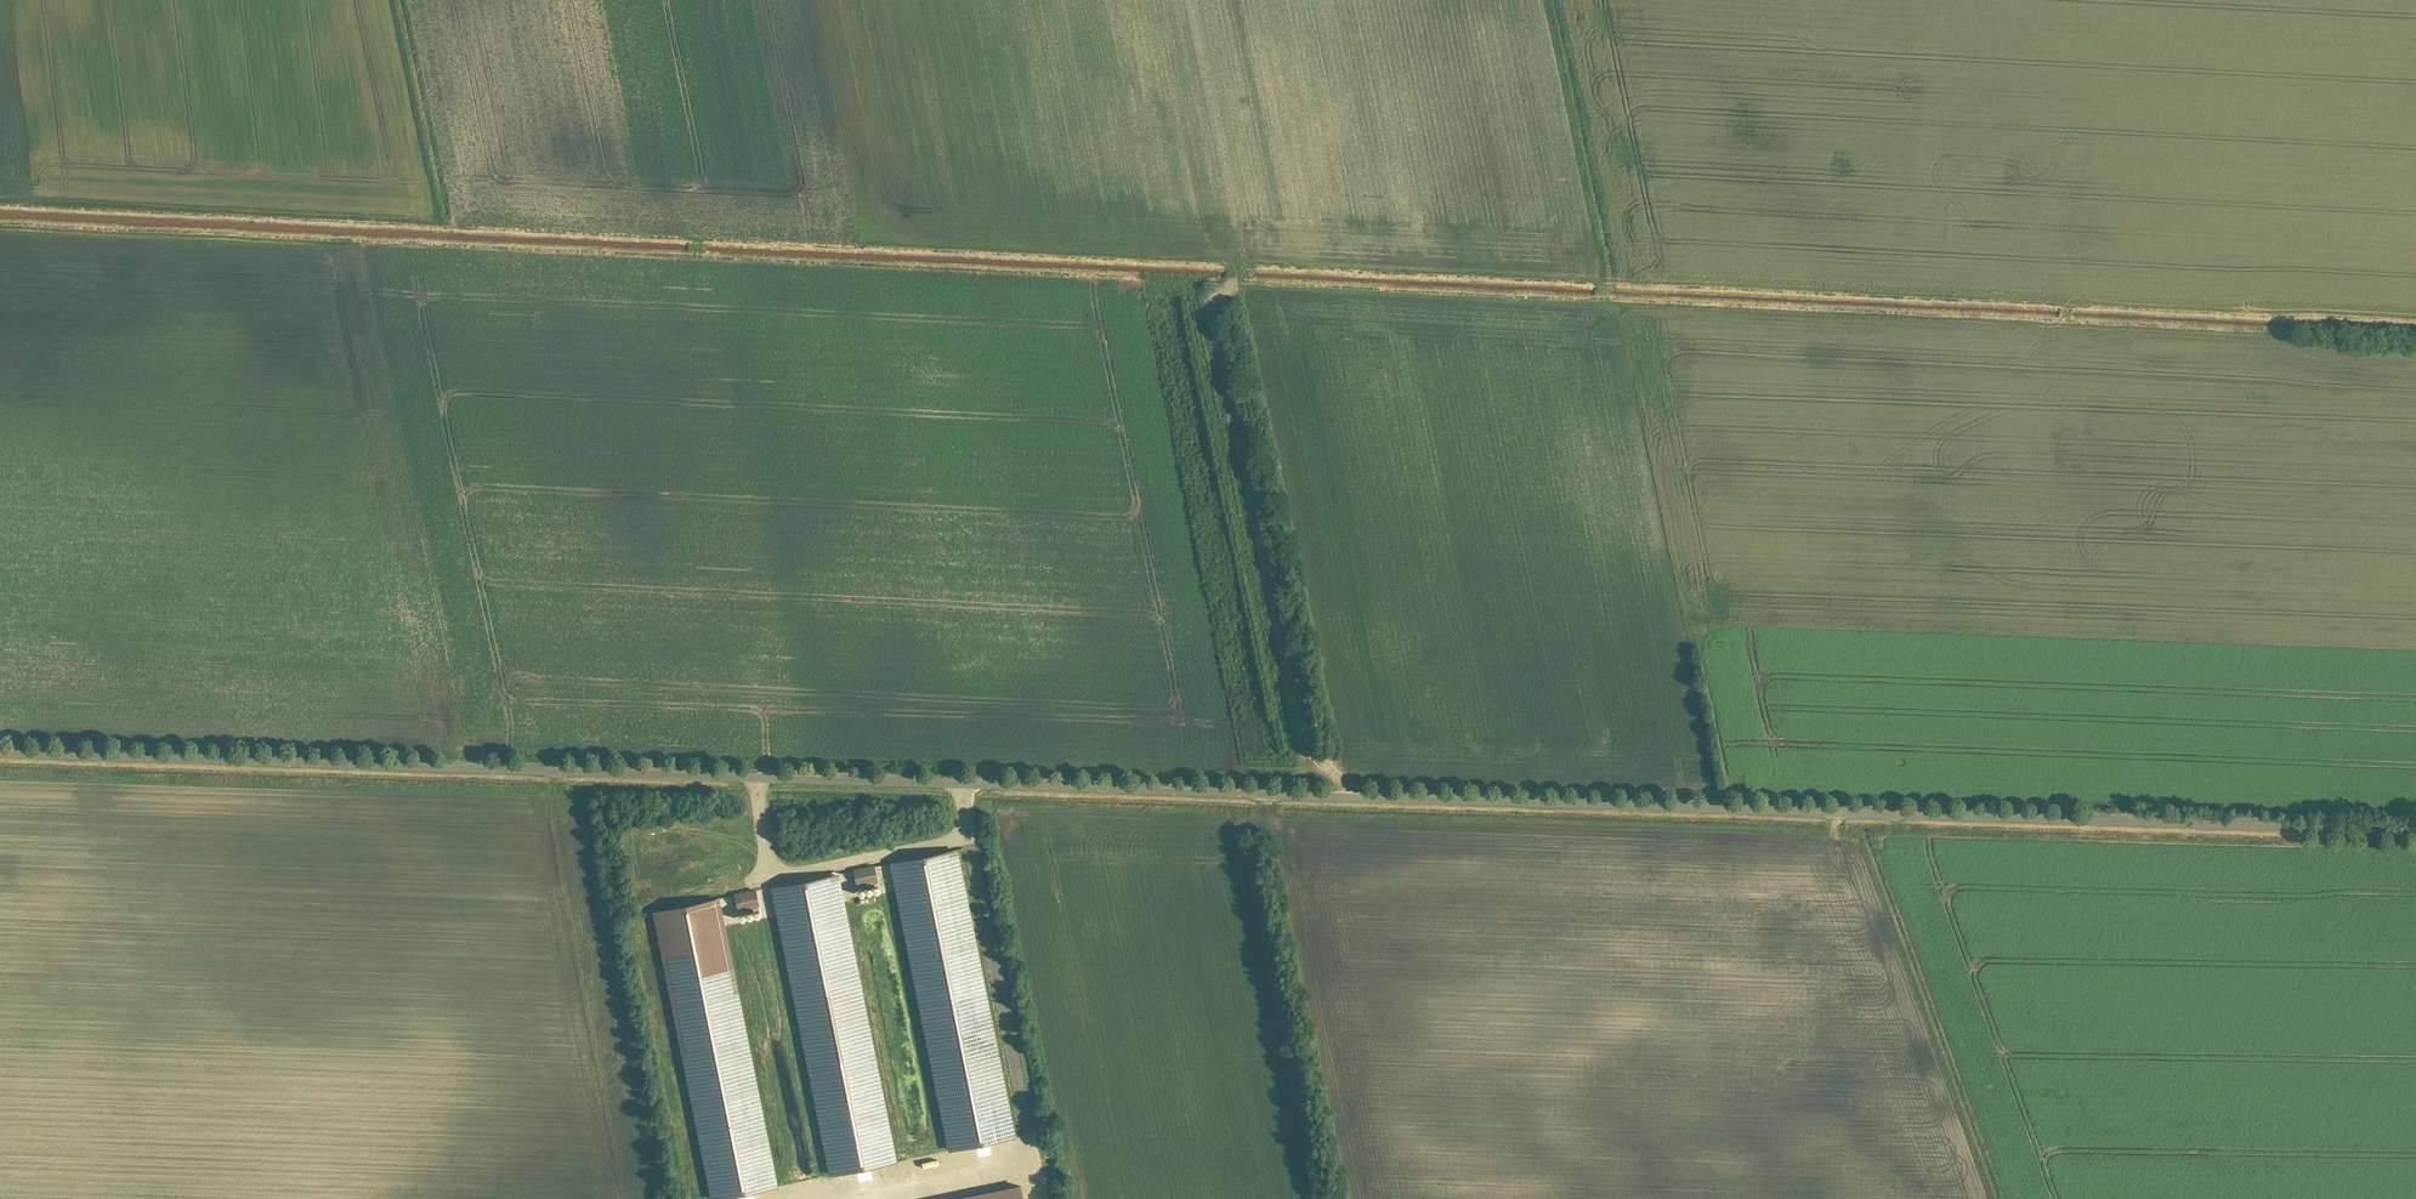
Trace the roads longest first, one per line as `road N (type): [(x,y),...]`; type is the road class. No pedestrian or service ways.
road 1 (unclassified): [(0,751),(2415,827)]

